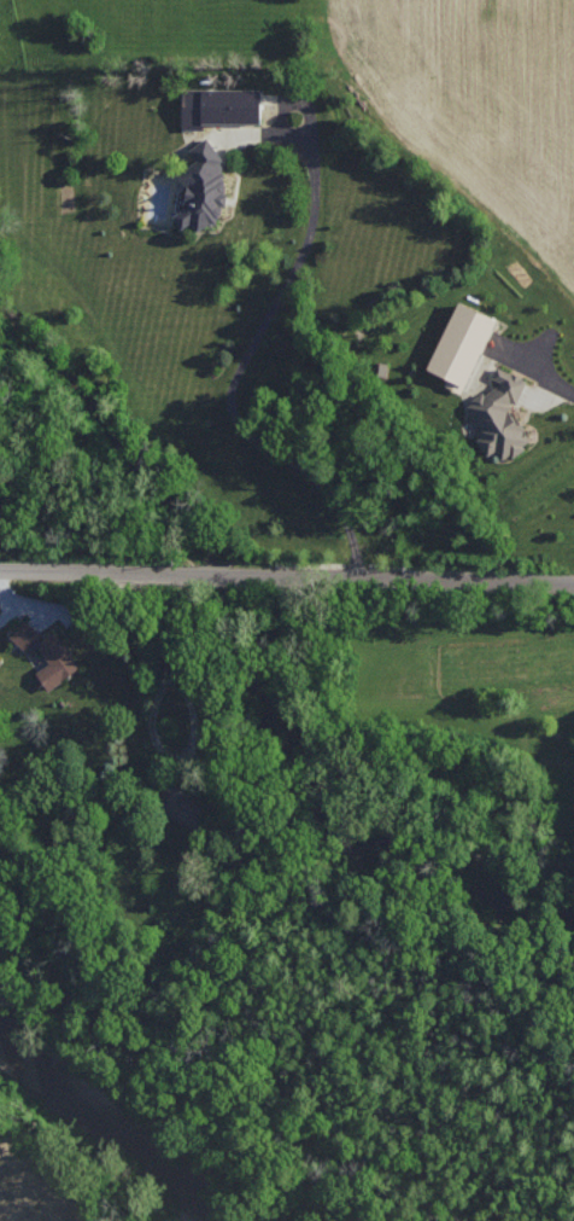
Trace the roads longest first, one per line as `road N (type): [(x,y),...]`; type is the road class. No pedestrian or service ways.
road 1 (tertiary): [(0,568),(573,584)]

